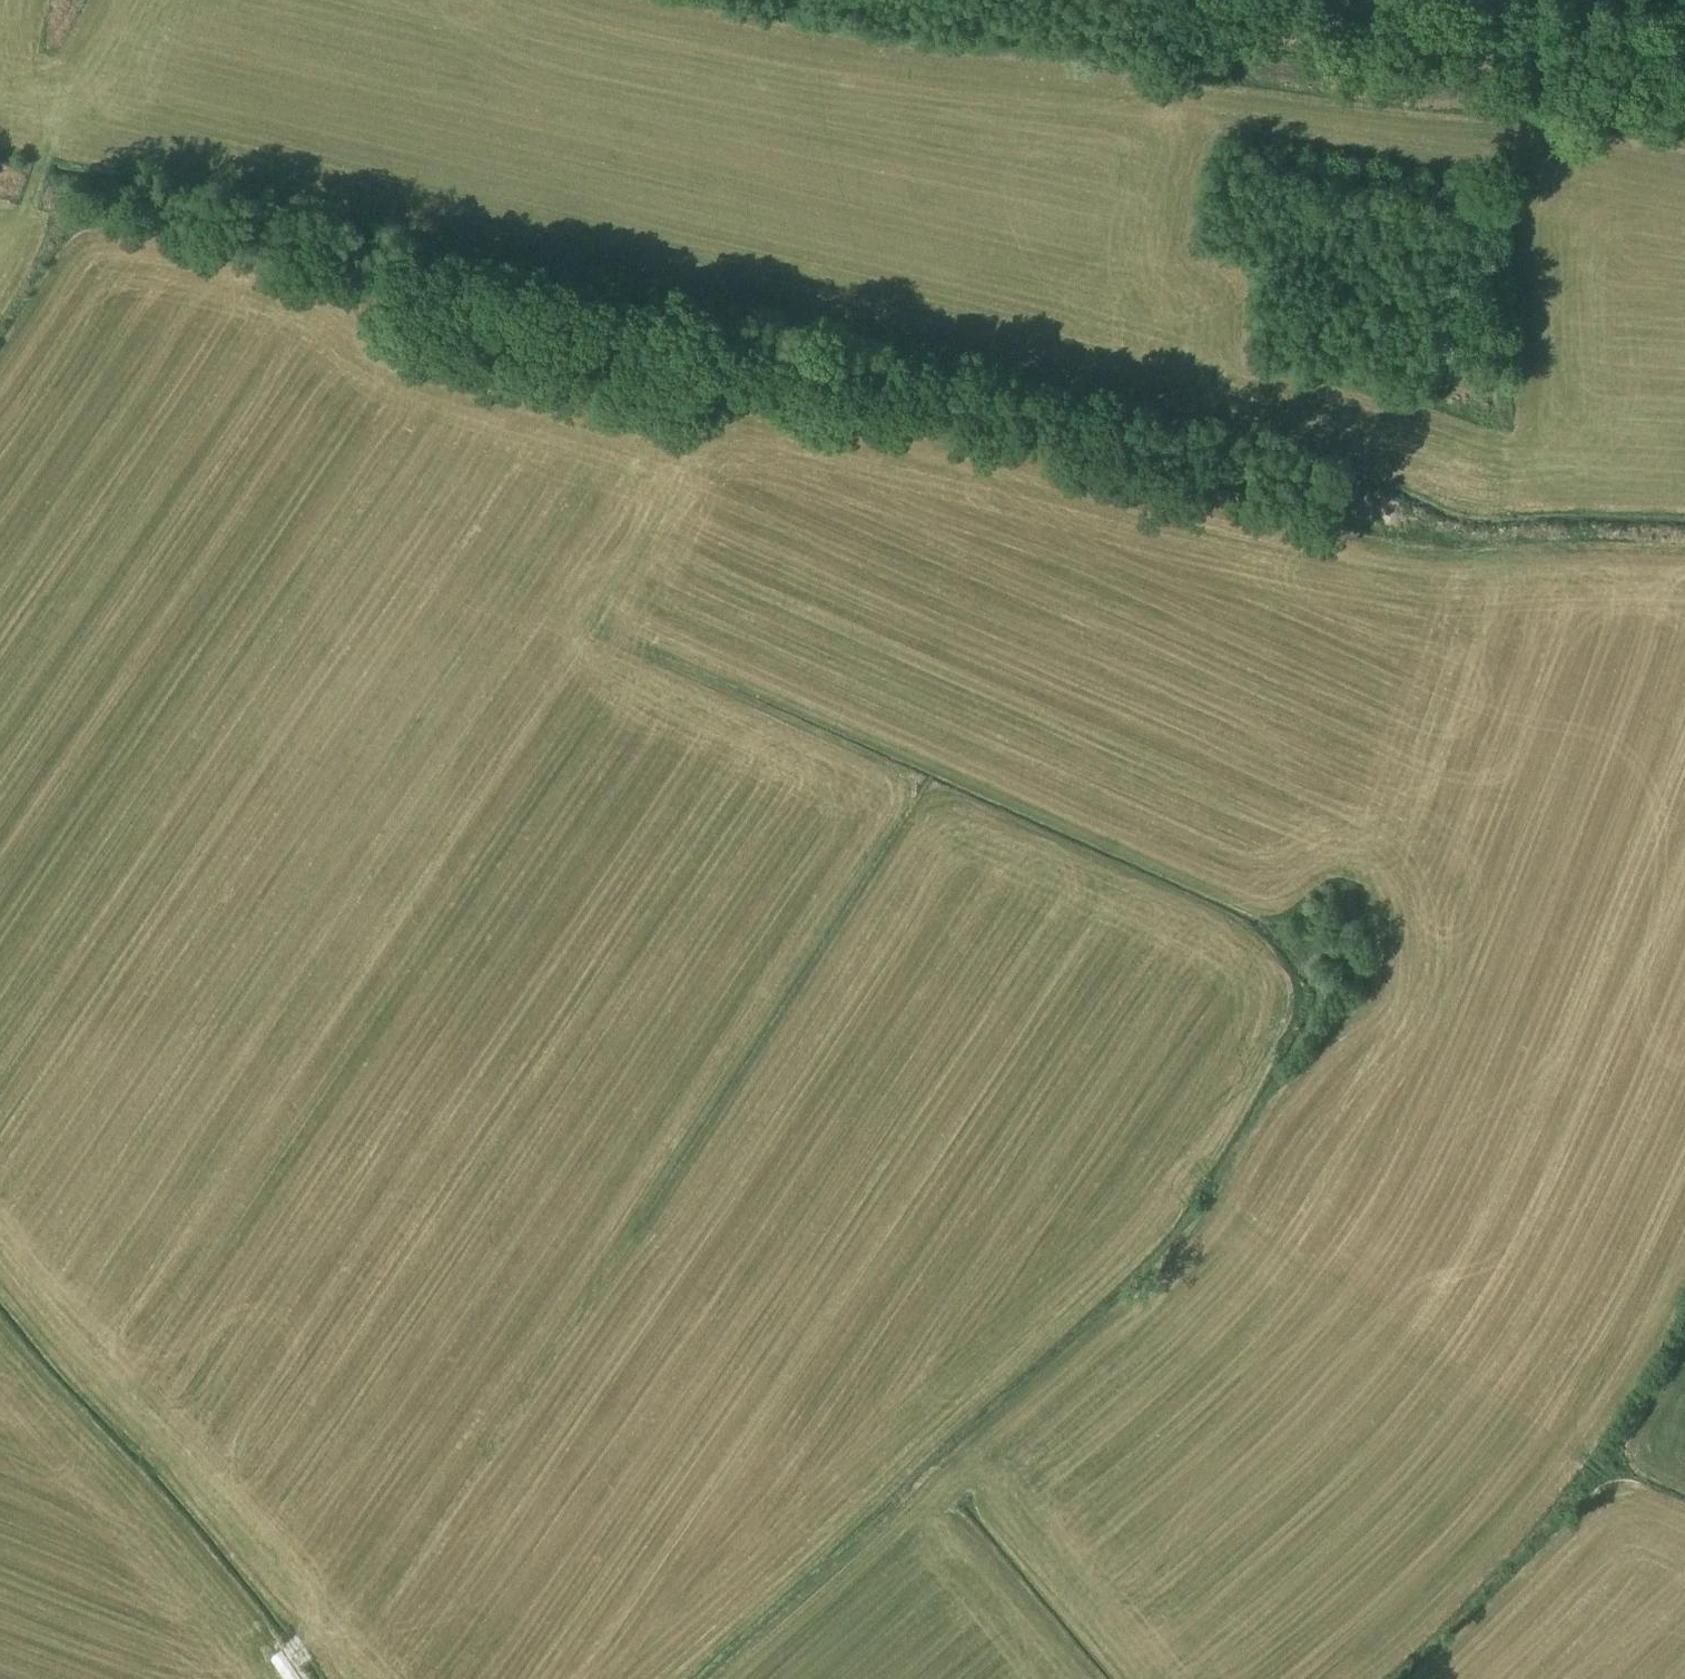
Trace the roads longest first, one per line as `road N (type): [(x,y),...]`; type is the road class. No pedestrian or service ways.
road 1 (track): [(1189,0),(1219,15),(1536,61),(1684,93)]
road 2 (track): [(156,0),(57,102),(16,236),(0,243)]

